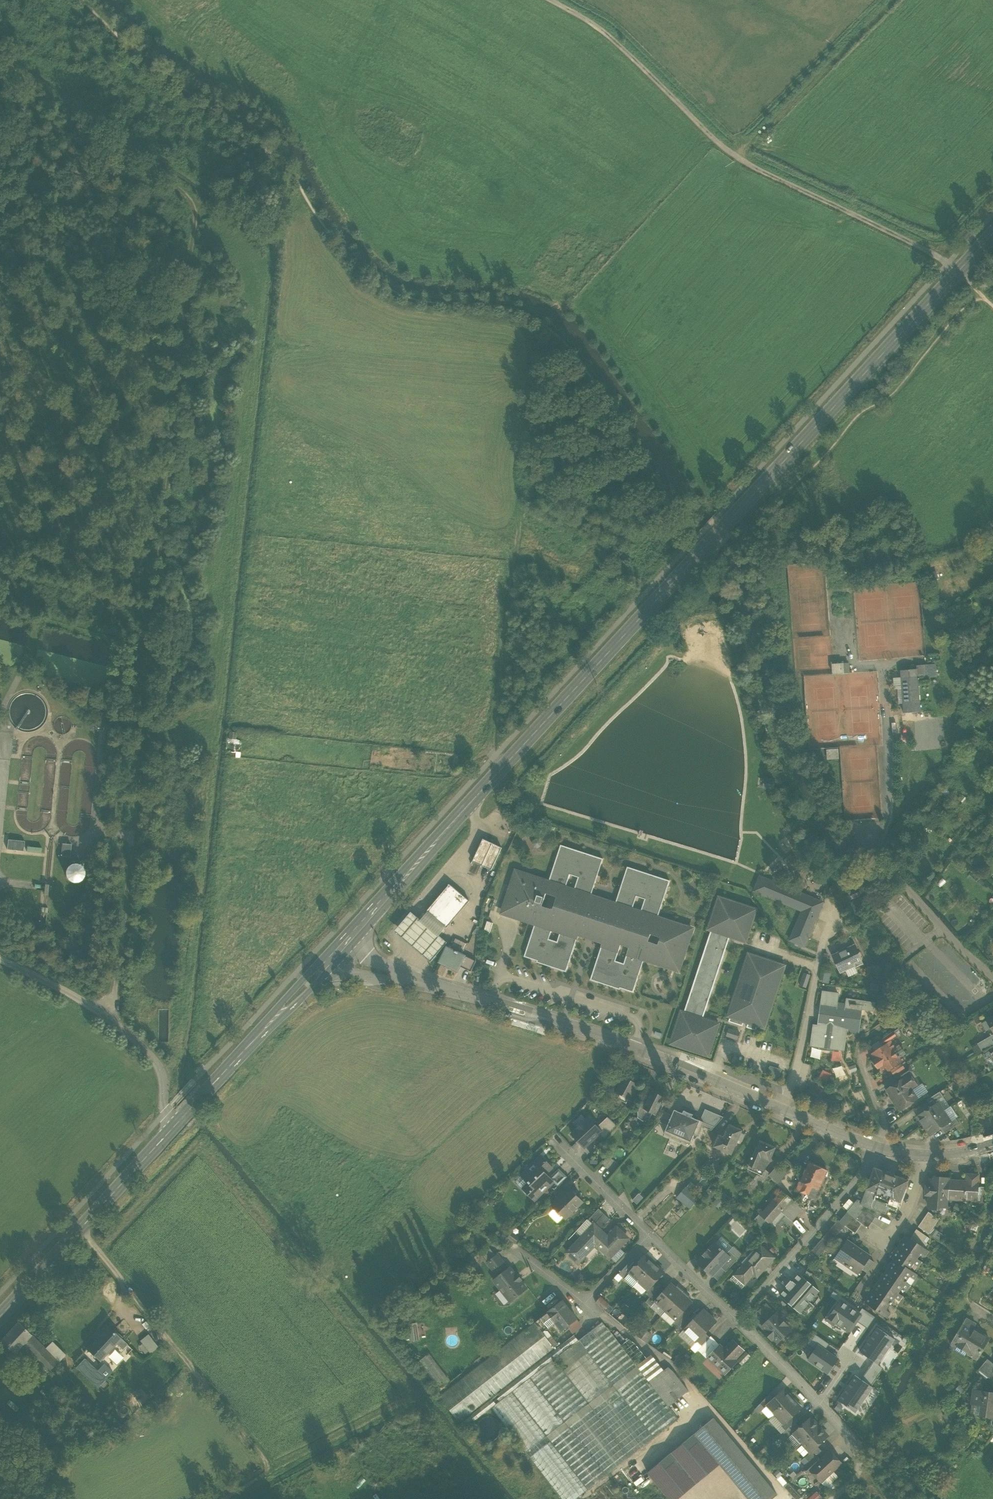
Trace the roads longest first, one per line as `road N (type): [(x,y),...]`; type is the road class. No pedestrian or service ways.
road 1 (secondary): [(992,228),(331,958)]
road 2 (track): [(202,205),(111,1023)]
road 3 (residential): [(877,1148),(592,1032),(331,958)]
road 4 (secondary): [(331,958),(0,1316)]
road 5 (track): [(947,262),(735,160),(604,30),(550,0)]
road 6 (track): [(224,1498),(273,1470),(81,1228)]
road 7 (track): [(895,0),(735,160)]
road 8 (residential): [(877,1148),(736,1319)]
road 9 (residential): [(882,858),(992,980)]
road 10 (track): [(114,144),(0,64)]
road 11 (residential): [(649,1235),(556,1142)]
road 12 (track): [(171,1130),(153,1060),(111,1023)]
road 13 (track): [(111,1023),(0,963)]
road 14 (residential): [(820,1407),(736,1319)]
road 15 (residential): [(736,1319),(649,1235)]

